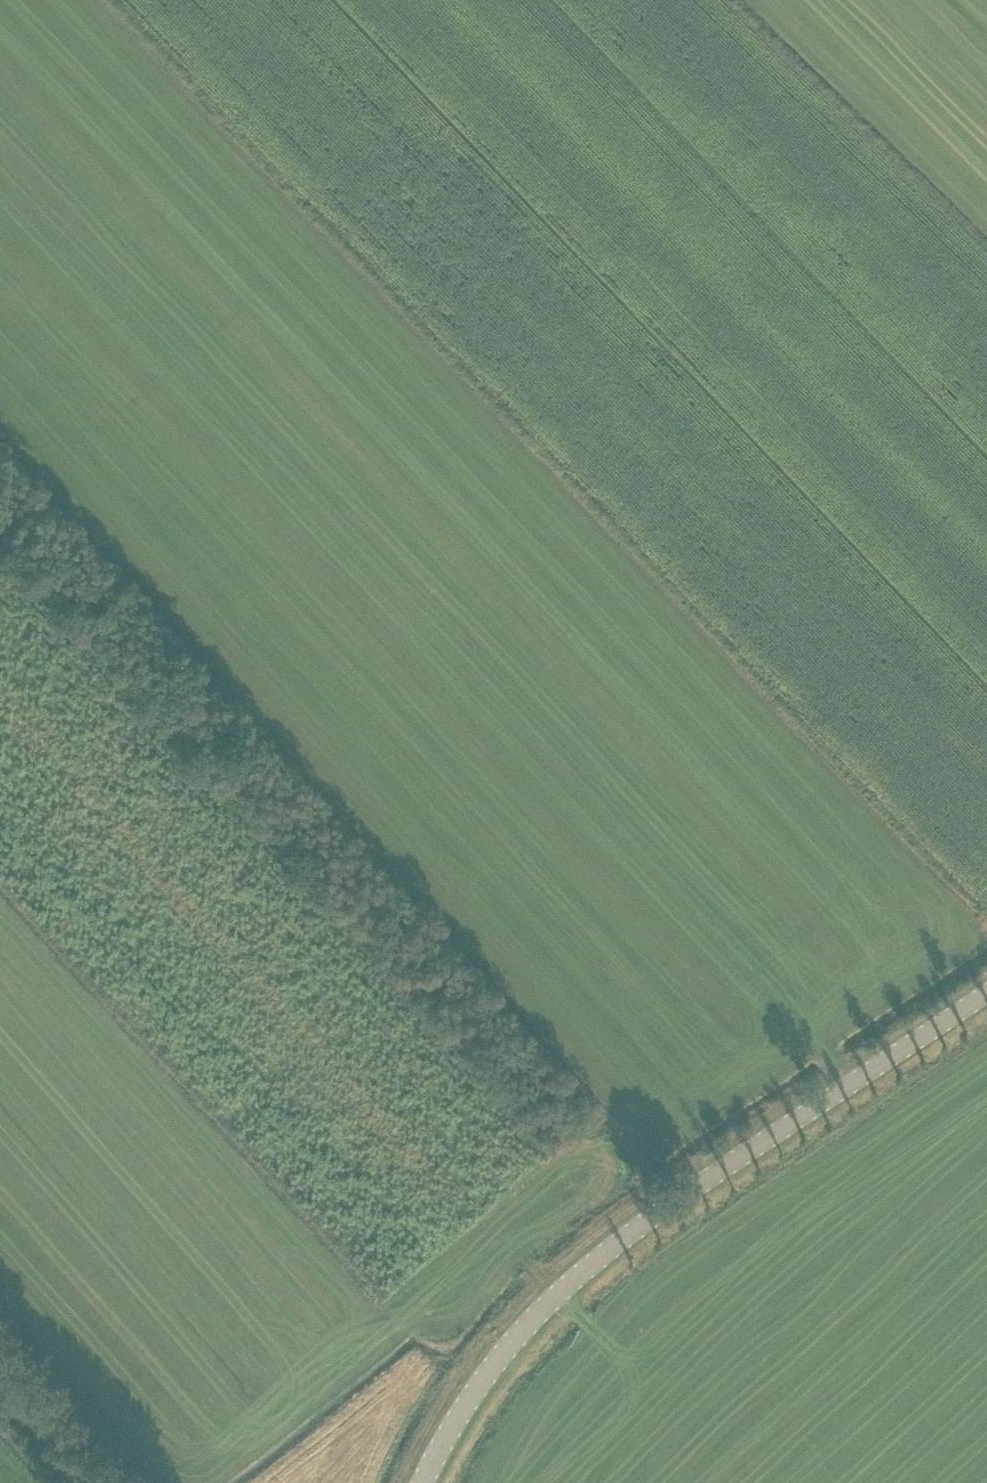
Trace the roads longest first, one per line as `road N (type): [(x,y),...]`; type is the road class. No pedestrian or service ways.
road 1 (unclassified): [(424,1482),(489,1373),(578,1279),(986,1004)]
road 2 (unclassified): [(92,1482),(0,1368)]

